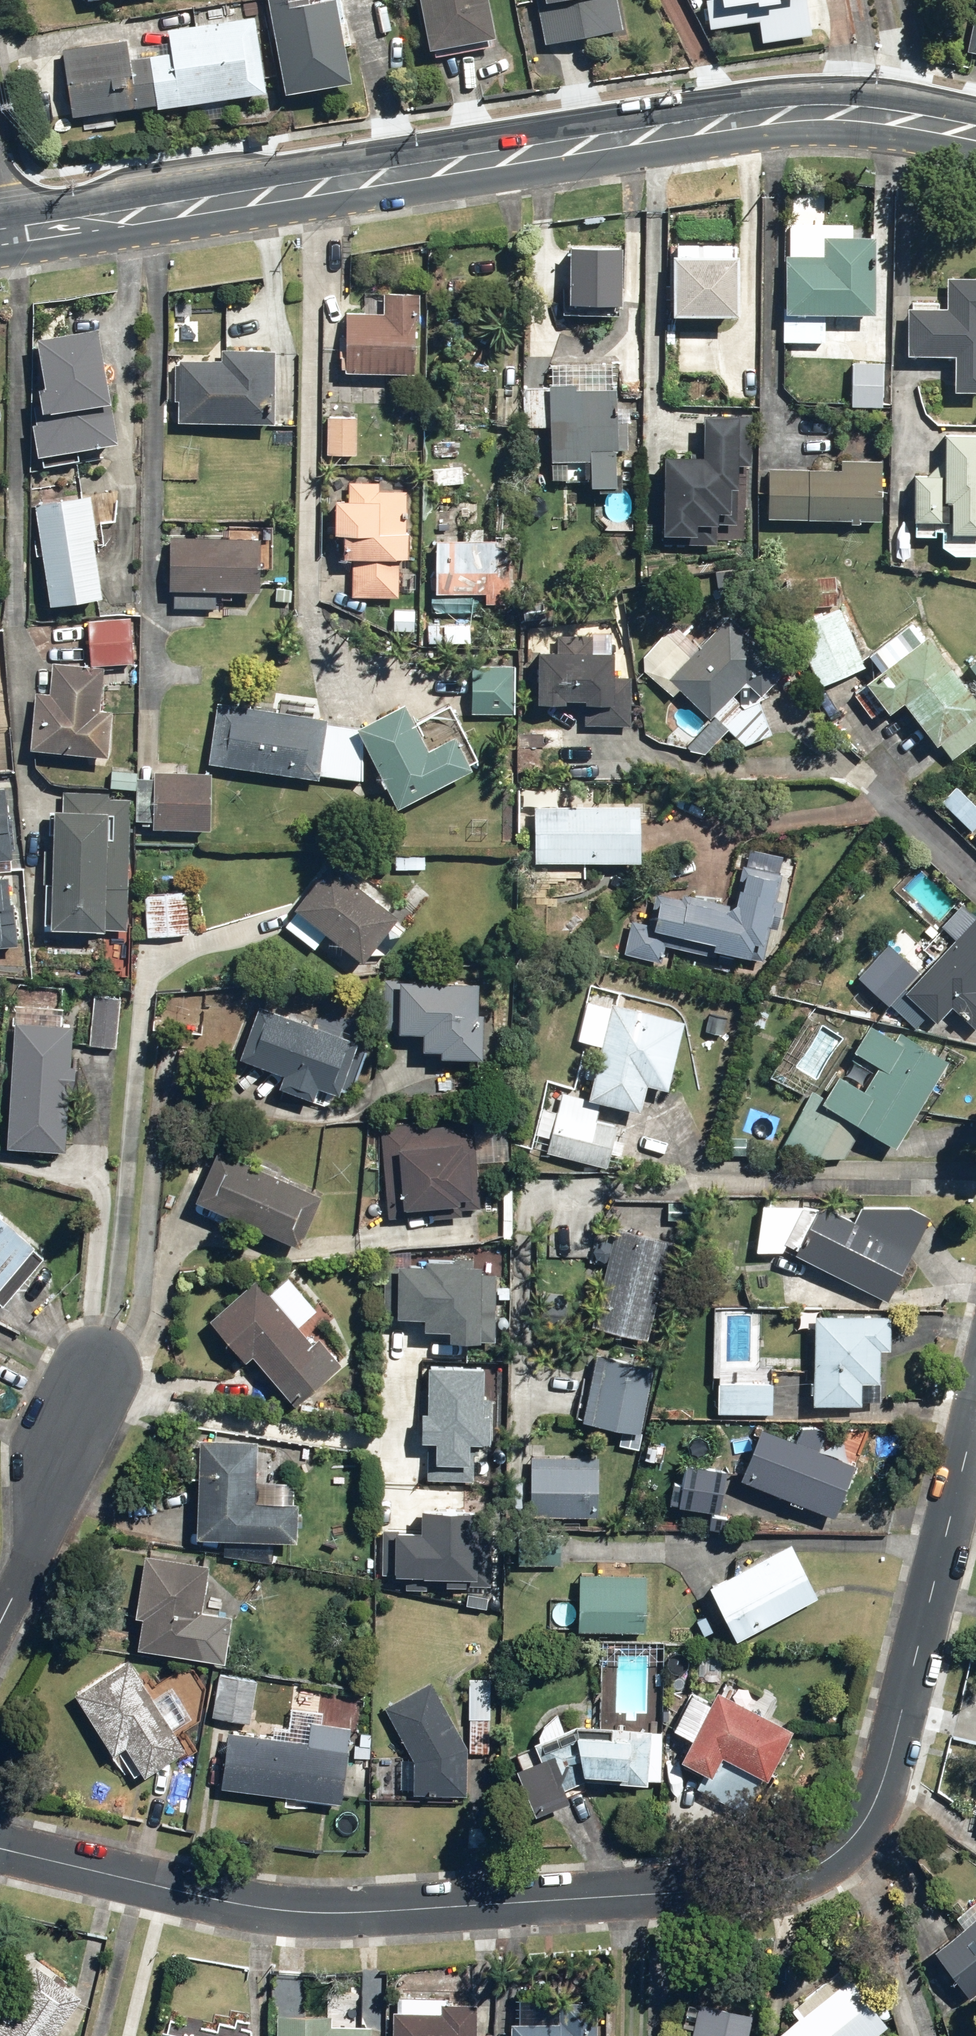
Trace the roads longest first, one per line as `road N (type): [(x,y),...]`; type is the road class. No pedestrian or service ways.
road 1 (residential): [(975,1406),(884,1781),(862,1826),(834,1855),(781,1882),(331,1911),(243,1905),(0,1848)]
road 2 (tertiary): [(975,133),(868,115),(743,118),(0,238)]
road 3 (residential): [(0,1619),(105,1382)]

